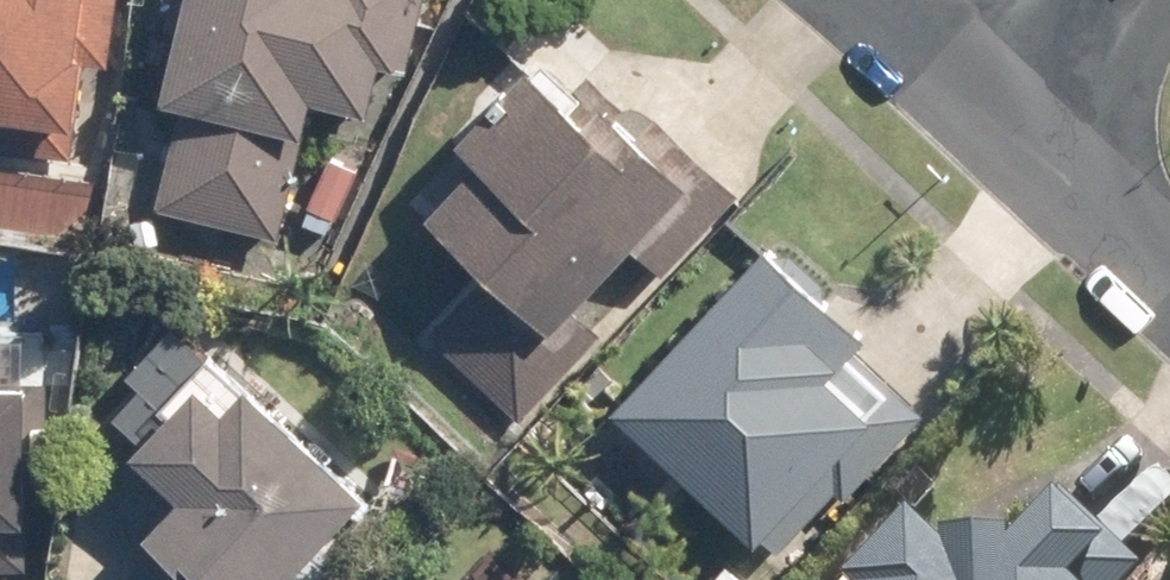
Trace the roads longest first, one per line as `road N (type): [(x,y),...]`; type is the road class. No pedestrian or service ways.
road 1 (residential): [(1013,118),(1169,268)]
road 2 (residential): [(1148,0),(1013,118)]
road 3 (residential): [(878,0),(1013,118)]

